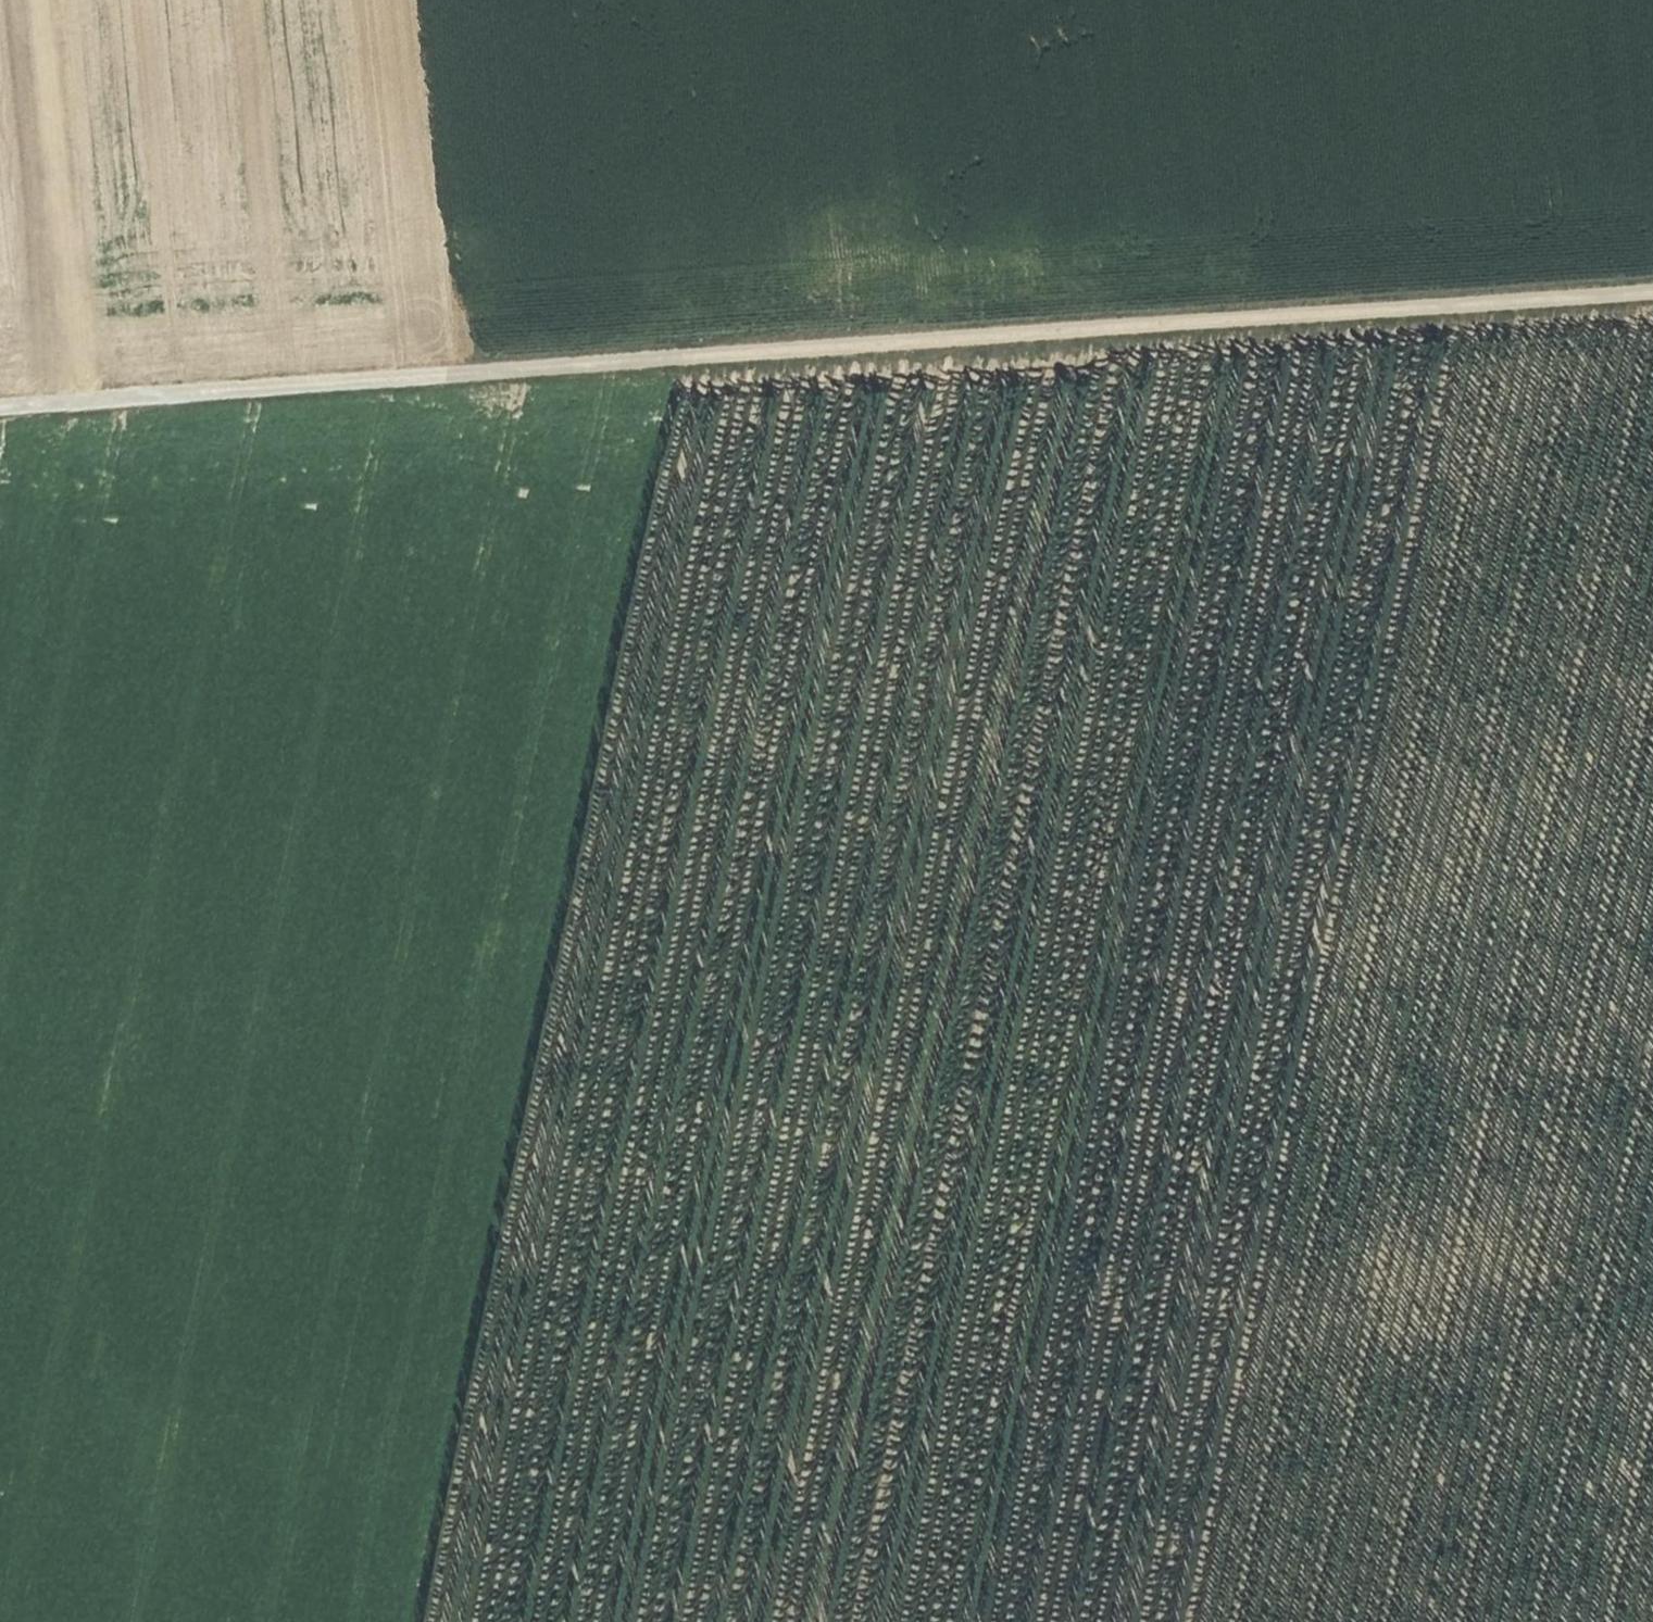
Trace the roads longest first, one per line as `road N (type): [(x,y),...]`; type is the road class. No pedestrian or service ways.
road 1 (track): [(1652,292),(0,408)]
road 2 (track): [(87,403),(47,0)]

